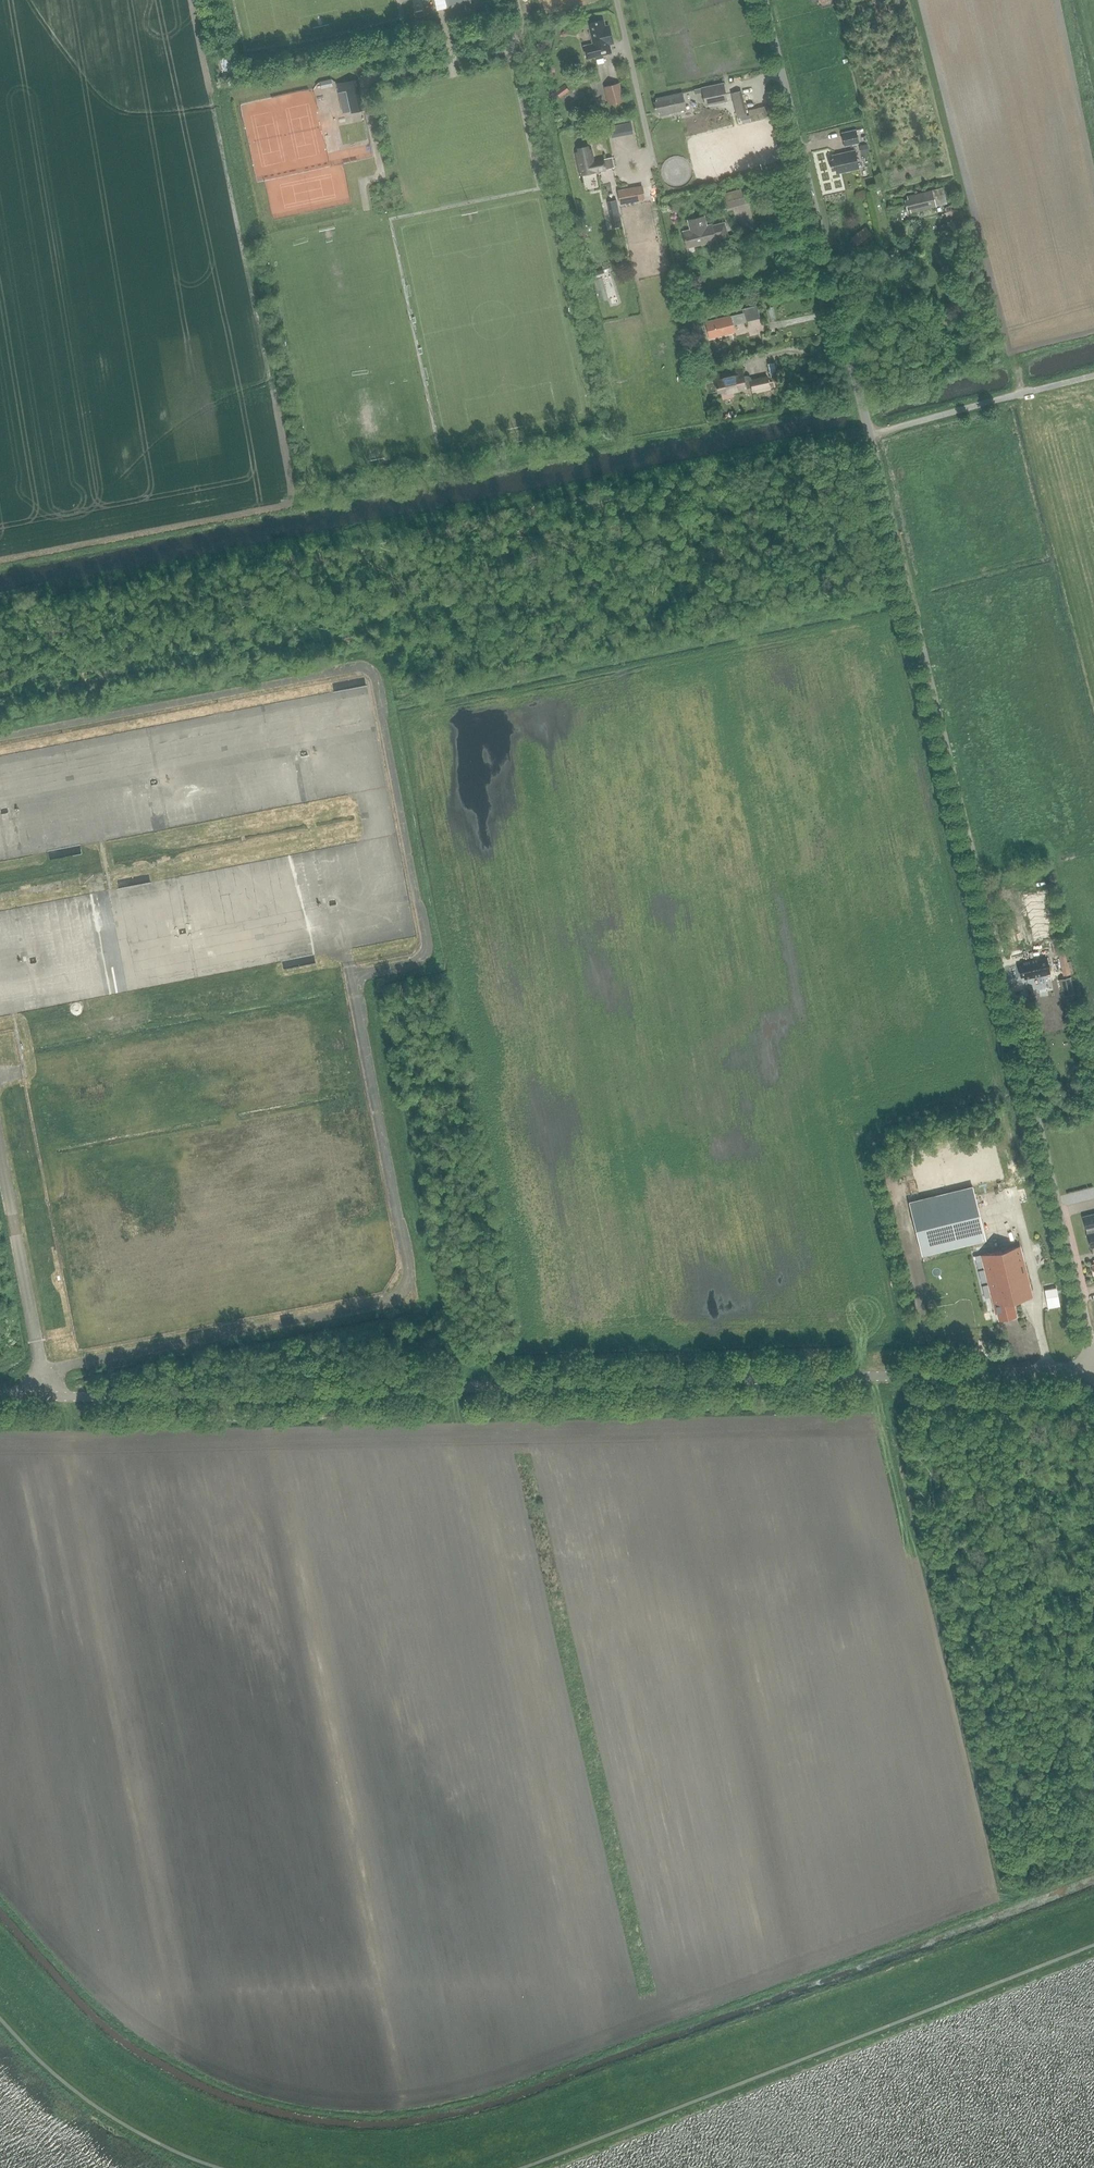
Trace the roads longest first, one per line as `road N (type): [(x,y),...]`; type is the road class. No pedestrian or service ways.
road 1 (unclassified): [(0,1399),(1093,1372)]
road 2 (unclassified): [(1093,1363),(896,533)]
road 3 (residential): [(896,533),(765,0)]
road 4 (residential): [(653,159),(615,0)]

